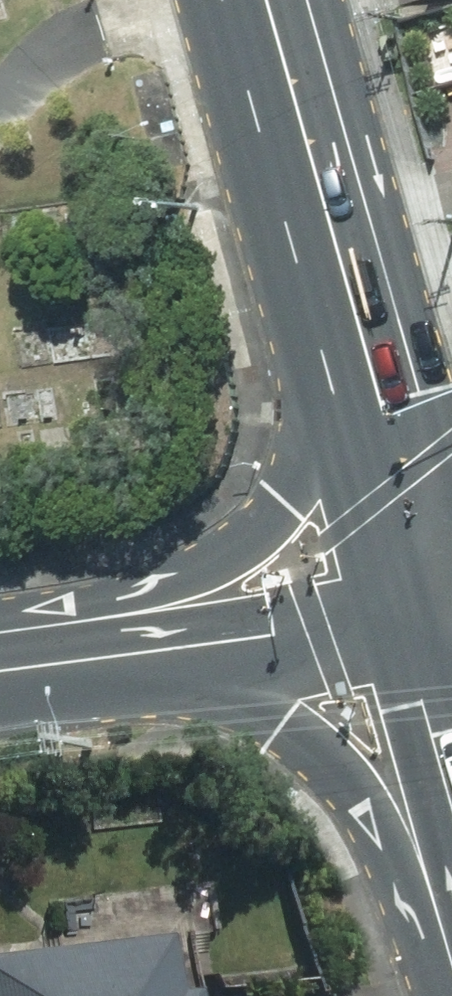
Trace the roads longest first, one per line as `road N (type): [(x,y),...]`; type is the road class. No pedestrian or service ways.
road 1 (primary): [(451,871),(350,764),(285,719),(197,685),(28,653)]
road 2 (primary): [(28,653),(165,593),(234,550),(285,500),(360,363)]
road 3 (secondary): [(28,653),(419,602)]
road 4 (primary): [(268,0),(360,363)]
road 5 (primary): [(360,363),(419,602)]

